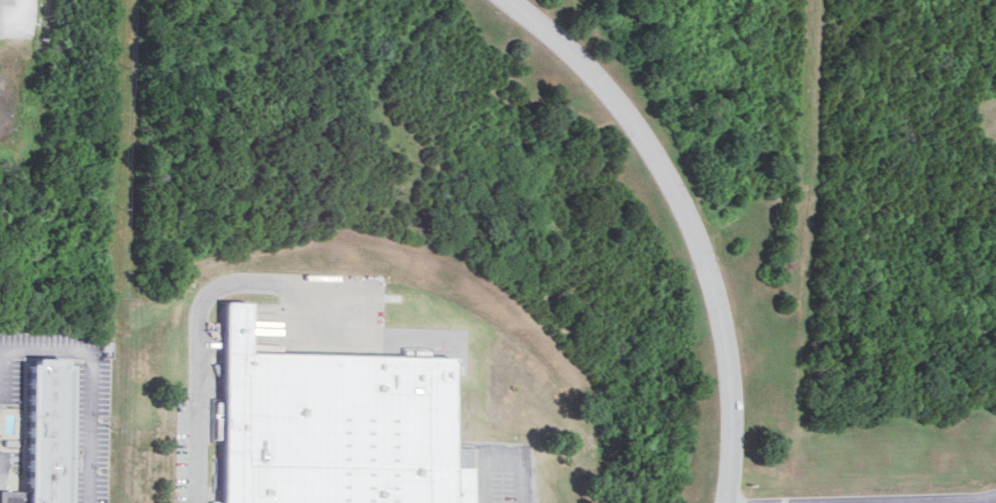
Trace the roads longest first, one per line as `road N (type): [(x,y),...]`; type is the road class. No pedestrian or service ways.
road 1 (residential): [(509,0),(627,109),(696,237),(731,364),(723,502)]

